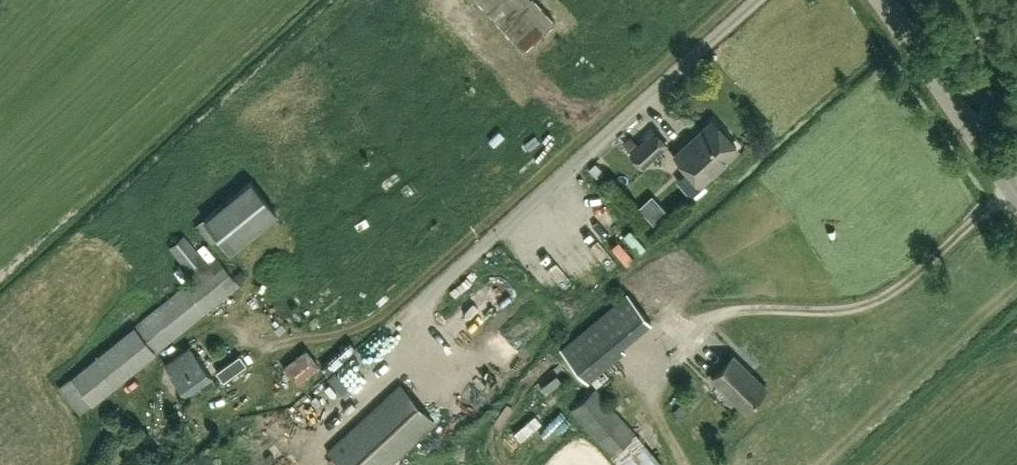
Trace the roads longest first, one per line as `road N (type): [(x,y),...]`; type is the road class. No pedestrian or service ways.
road 1 (unclassified): [(1016,198),(882,0)]

